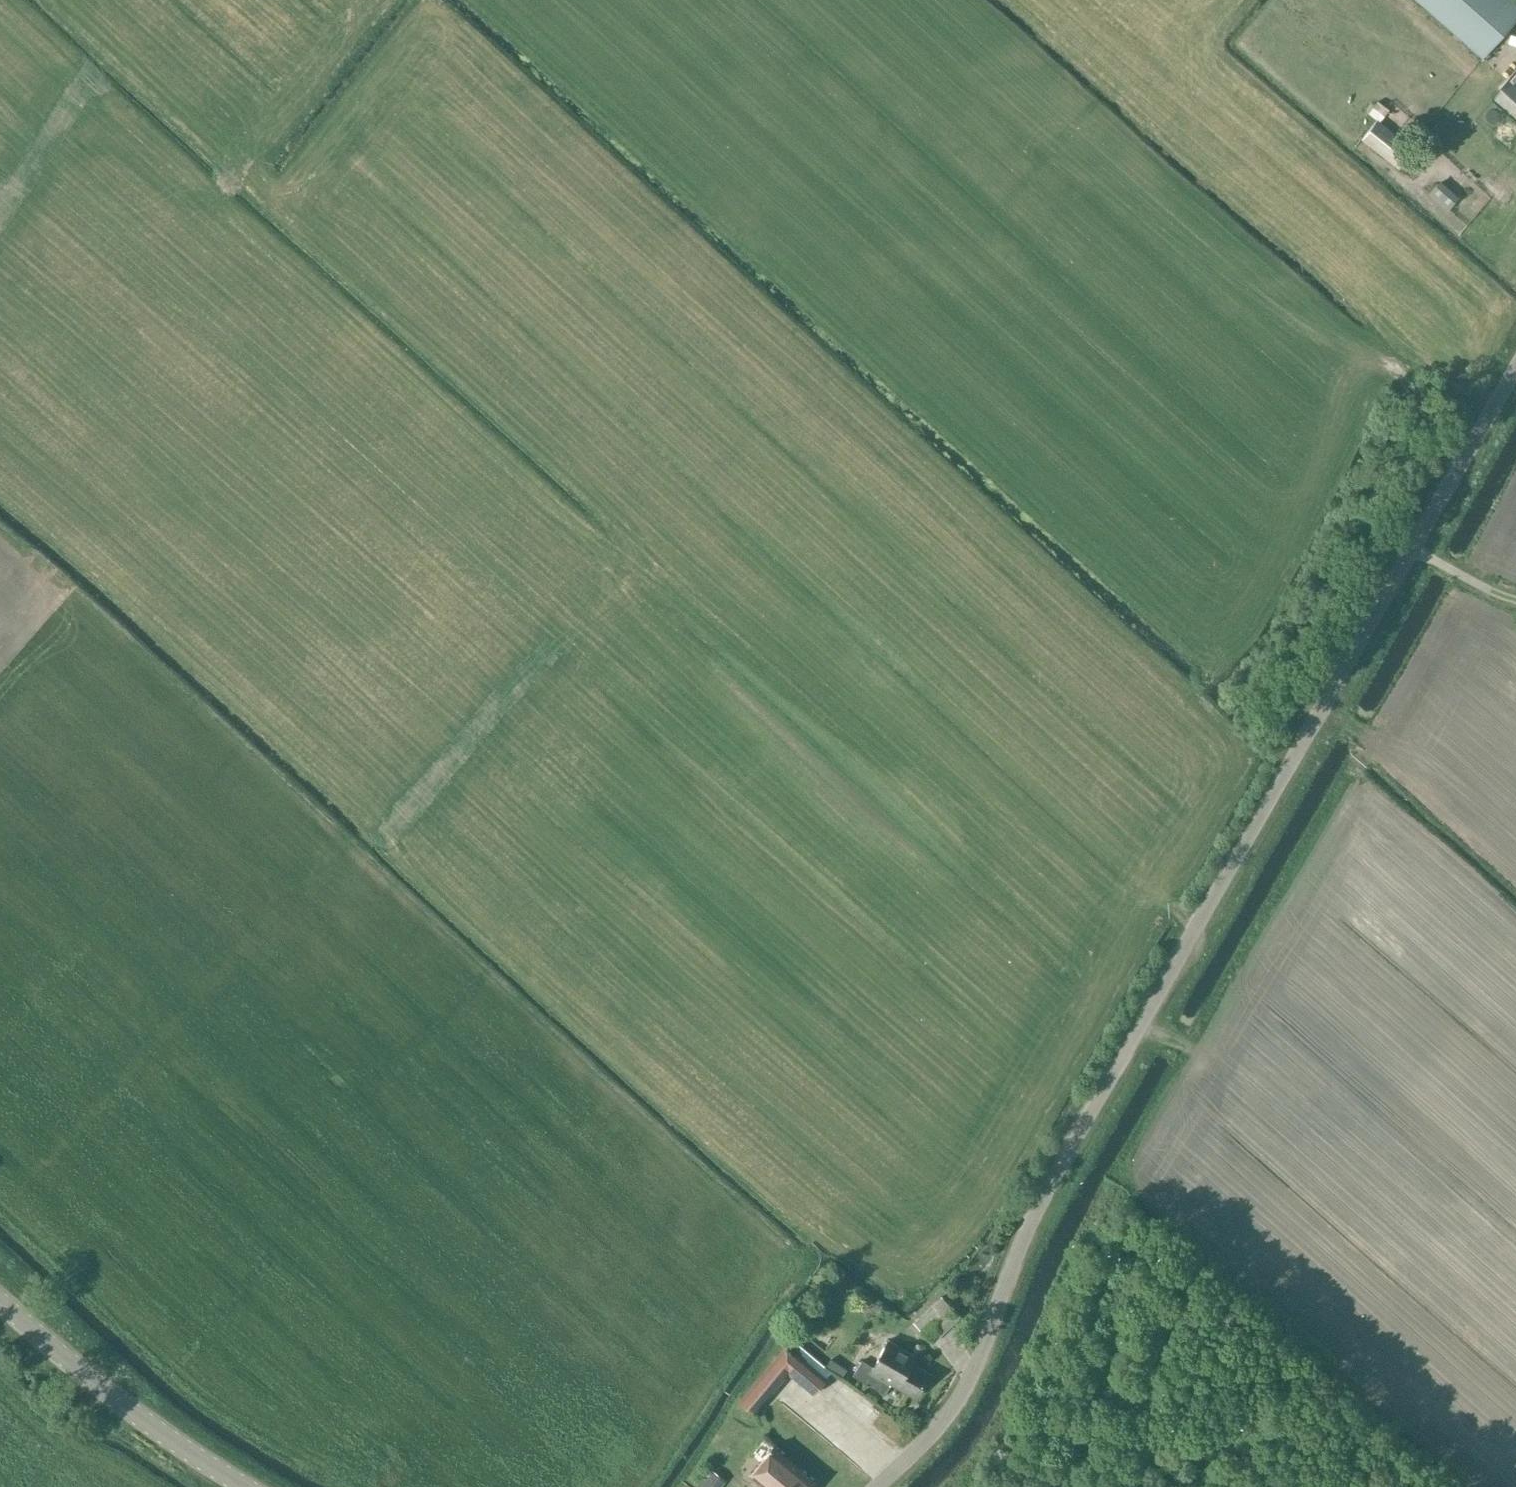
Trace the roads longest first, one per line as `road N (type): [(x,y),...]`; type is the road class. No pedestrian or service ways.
road 1 (unclassified): [(878,1486),(961,1396),(1042,1197),(1515,367)]
road 2 (tertiary): [(238,1486),(129,1413),(0,1306)]

